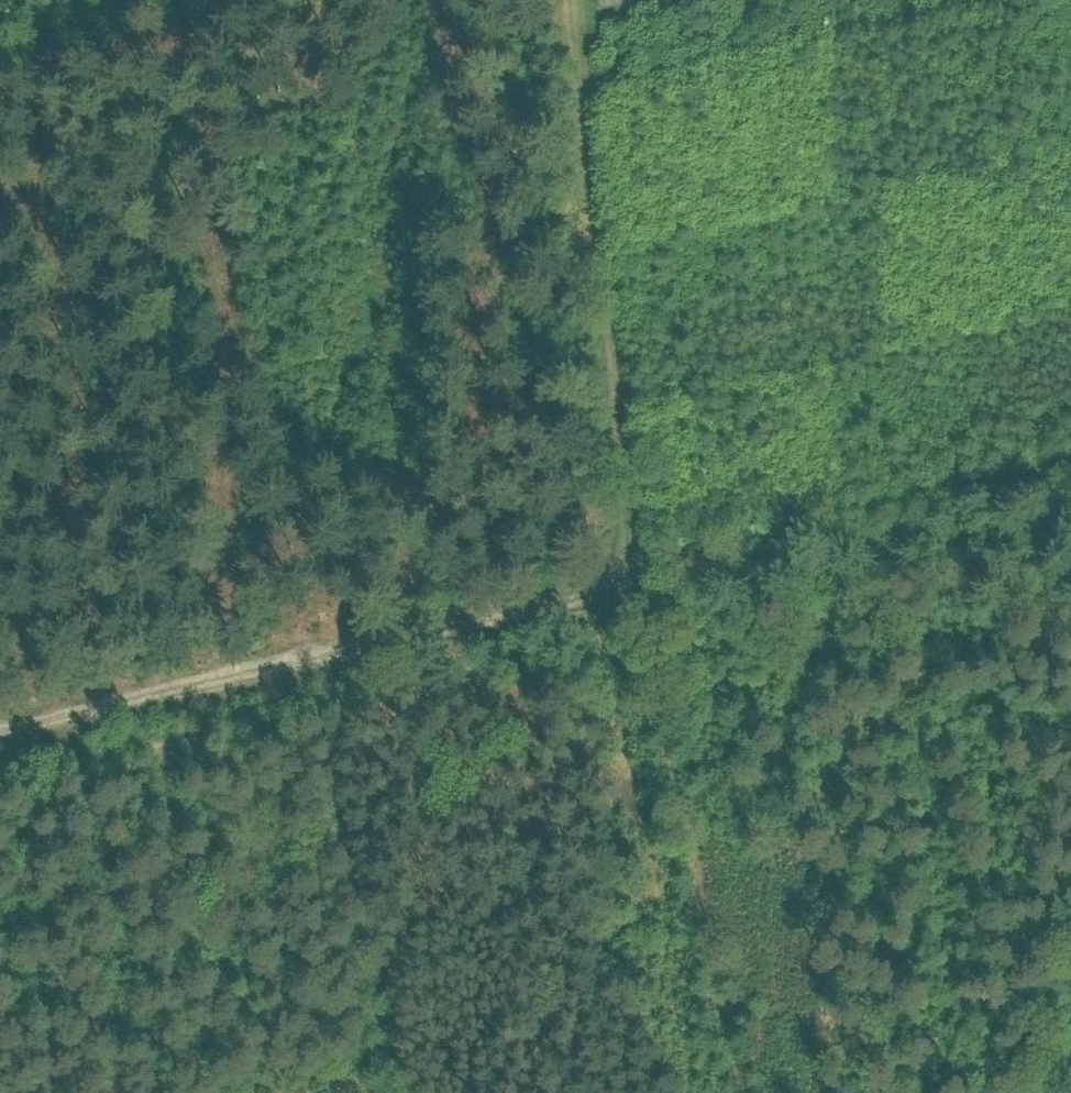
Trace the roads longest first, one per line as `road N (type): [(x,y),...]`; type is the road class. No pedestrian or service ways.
road 1 (track): [(0,730),(575,599),(633,567),(568,0)]

